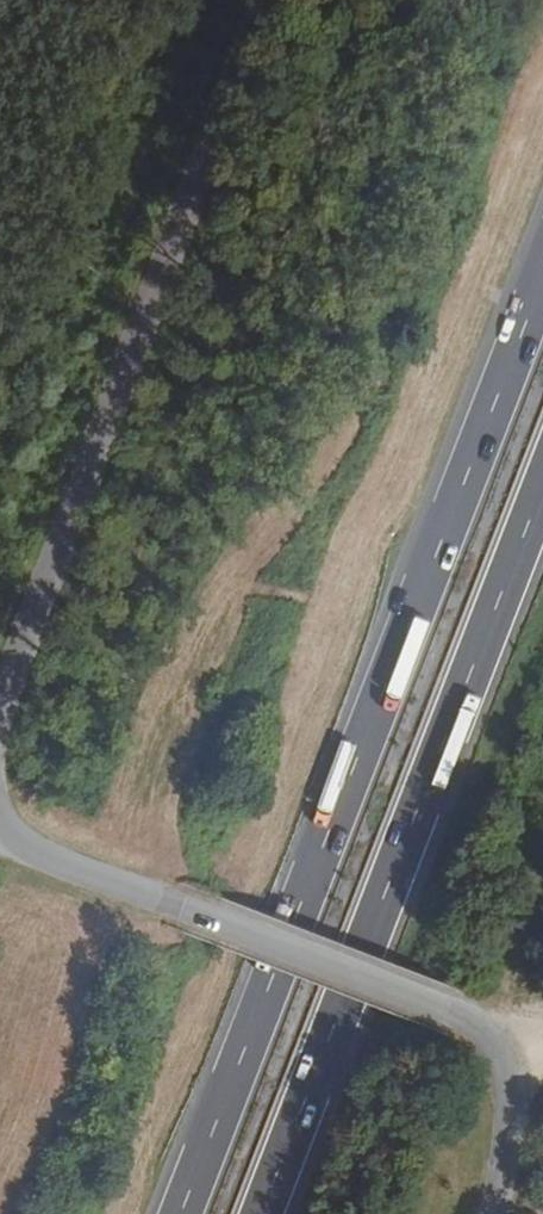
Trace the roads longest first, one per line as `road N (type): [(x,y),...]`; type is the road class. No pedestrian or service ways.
road 1 (trunk): [(542,255),(177,1213)]
road 2 (trunk): [(257,1213),(542,469)]
road 3 (unclassified): [(267,0),(0,711)]
road 4 (unclassified): [(0,831),(27,854),(535,1054),(481,1213)]
road 5 (track): [(496,1035),(542,881)]

